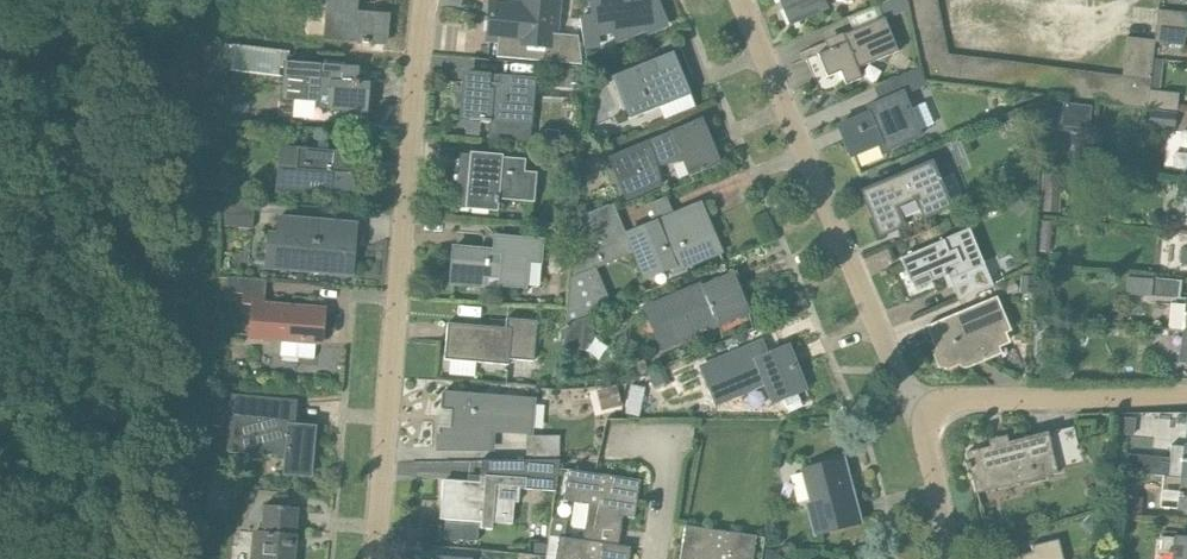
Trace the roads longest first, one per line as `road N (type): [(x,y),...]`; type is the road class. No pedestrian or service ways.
road 1 (unclassified): [(431,0),(380,558)]
road 2 (unclassified): [(928,435),(745,0)]
road 3 (residential): [(928,435),(998,397),(1186,396)]
road 4 (residential): [(654,558),(673,434)]
road 5 (unclassified): [(948,558),(942,483),(928,435)]

